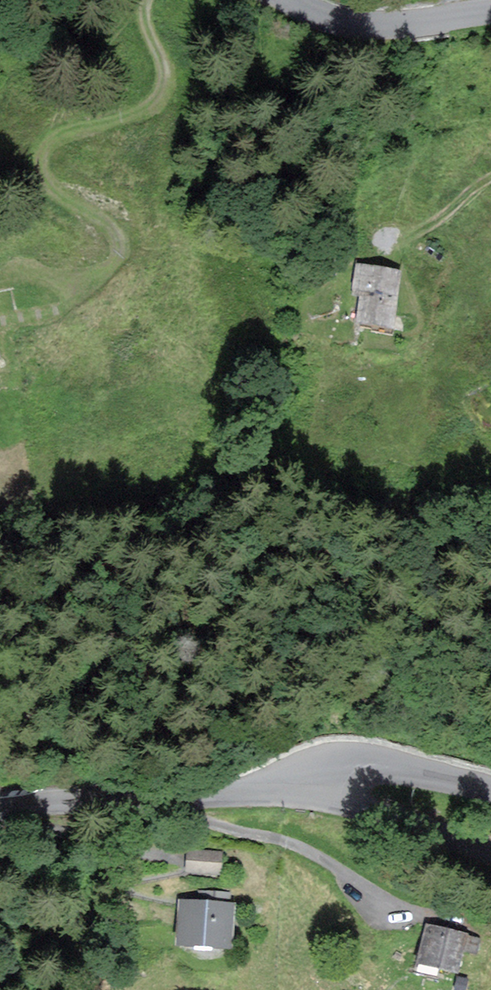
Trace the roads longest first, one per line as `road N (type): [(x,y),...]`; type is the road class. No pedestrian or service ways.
road 1 (track): [(57,292),(102,281),(119,259),(119,238),(50,185),(44,152),(64,129),(135,115),(159,94),(162,60),(144,26),(147,0)]
road 2 (unclassified): [(0,813),(138,800),(270,803)]
road 3 (unclassified): [(490,791),(334,766),(270,803)]
road 4 (unclassified): [(270,803),(377,814),(490,853)]
road 5 (unclassified): [(276,0),(336,25),(373,28),(490,15)]
road 6 (track): [(490,178),(394,259)]

